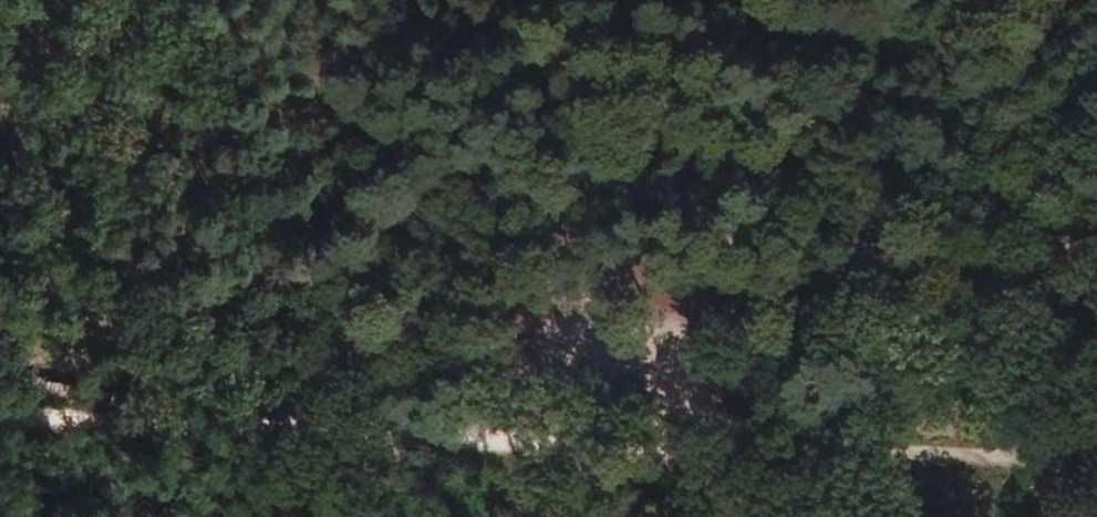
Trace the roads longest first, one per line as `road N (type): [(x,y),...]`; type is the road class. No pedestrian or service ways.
road 1 (track): [(0,420),(550,441)]
road 2 (track): [(550,441),(722,436),(1096,456)]
road 3 (track): [(550,441),(581,0)]
road 4 (track): [(120,0),(0,191)]

